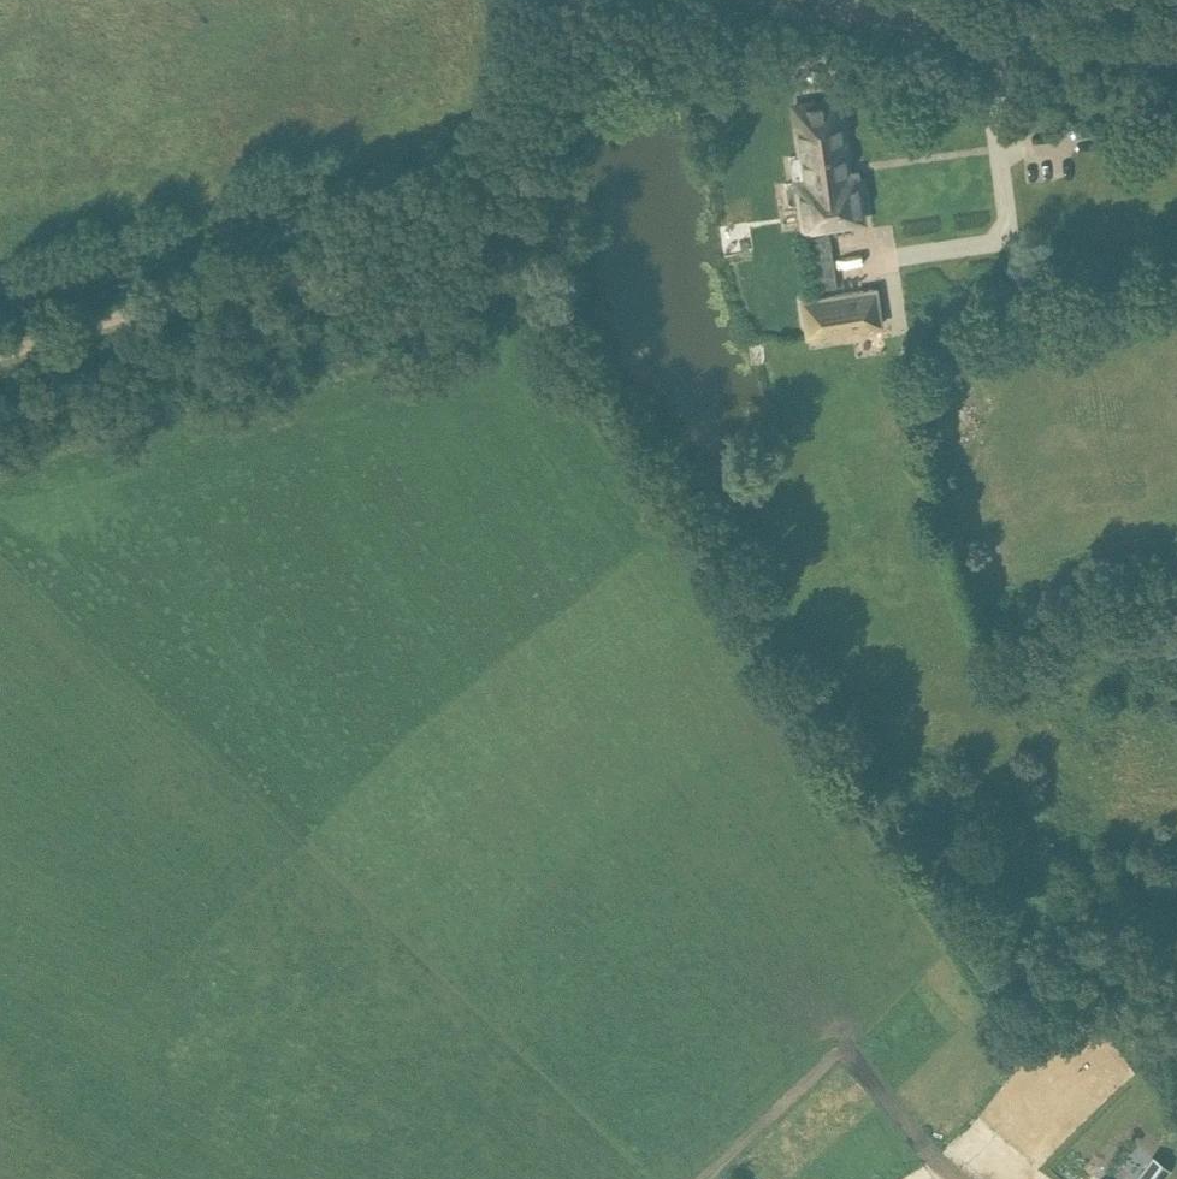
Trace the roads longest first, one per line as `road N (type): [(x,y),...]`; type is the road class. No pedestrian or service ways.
road 1 (track): [(586,0),(466,273),(422,314),(390,320),(301,280),(268,276),(0,353)]
road 2 (unclassified): [(801,0),(1067,42)]

